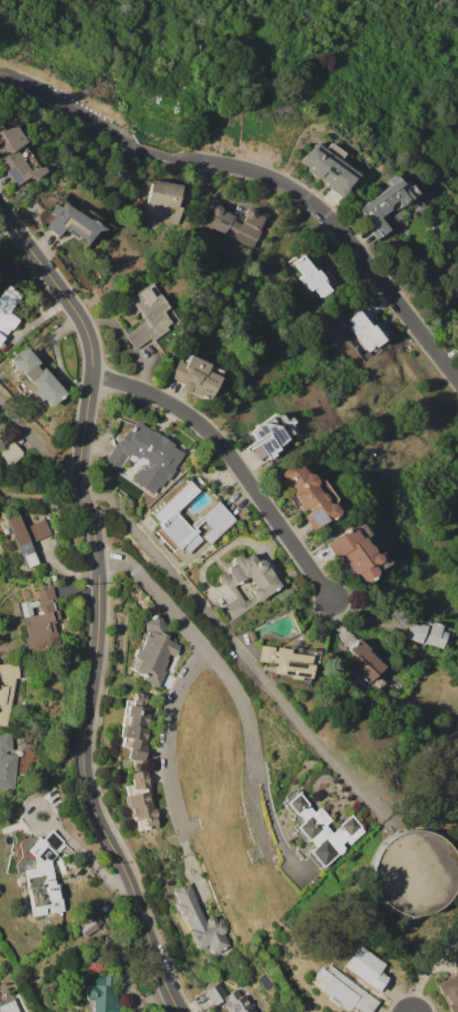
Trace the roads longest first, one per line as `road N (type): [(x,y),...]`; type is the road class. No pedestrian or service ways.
road 1 (residential): [(180,1011),(90,786),(101,610),(85,488),(92,349),(86,326),(0,206)]
road 2 (residential): [(0,77),(50,94),(135,144),(263,175),(298,194),(367,264),(457,382)]
road 3 (residential): [(98,560),(145,578),(238,692),(268,859)]
road 4 (residential): [(93,377),(157,393),(205,429),(339,600)]
road 5 (residential): [(204,649),(181,682),(166,742),(182,840)]

